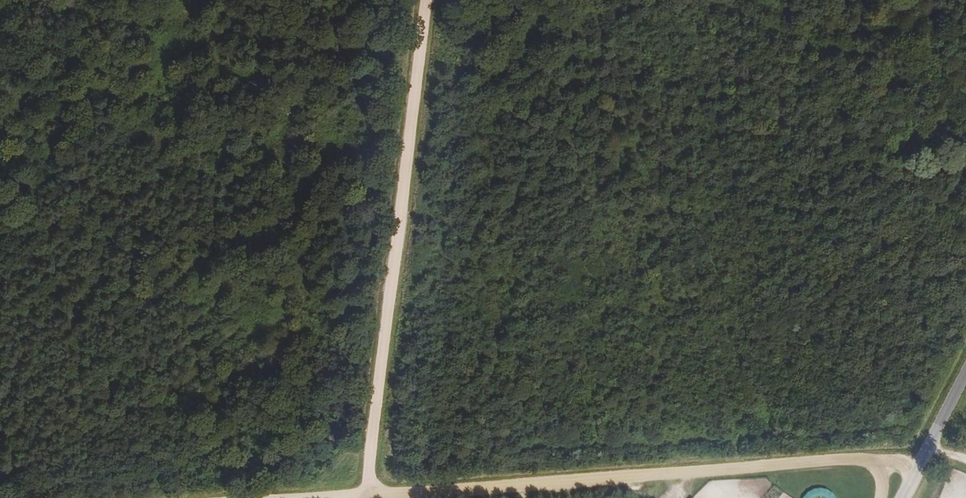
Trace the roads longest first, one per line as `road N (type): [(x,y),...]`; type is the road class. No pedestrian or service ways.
road 1 (track): [(424,0),(367,497)]
road 2 (track): [(493,497),(890,466),(923,476)]

